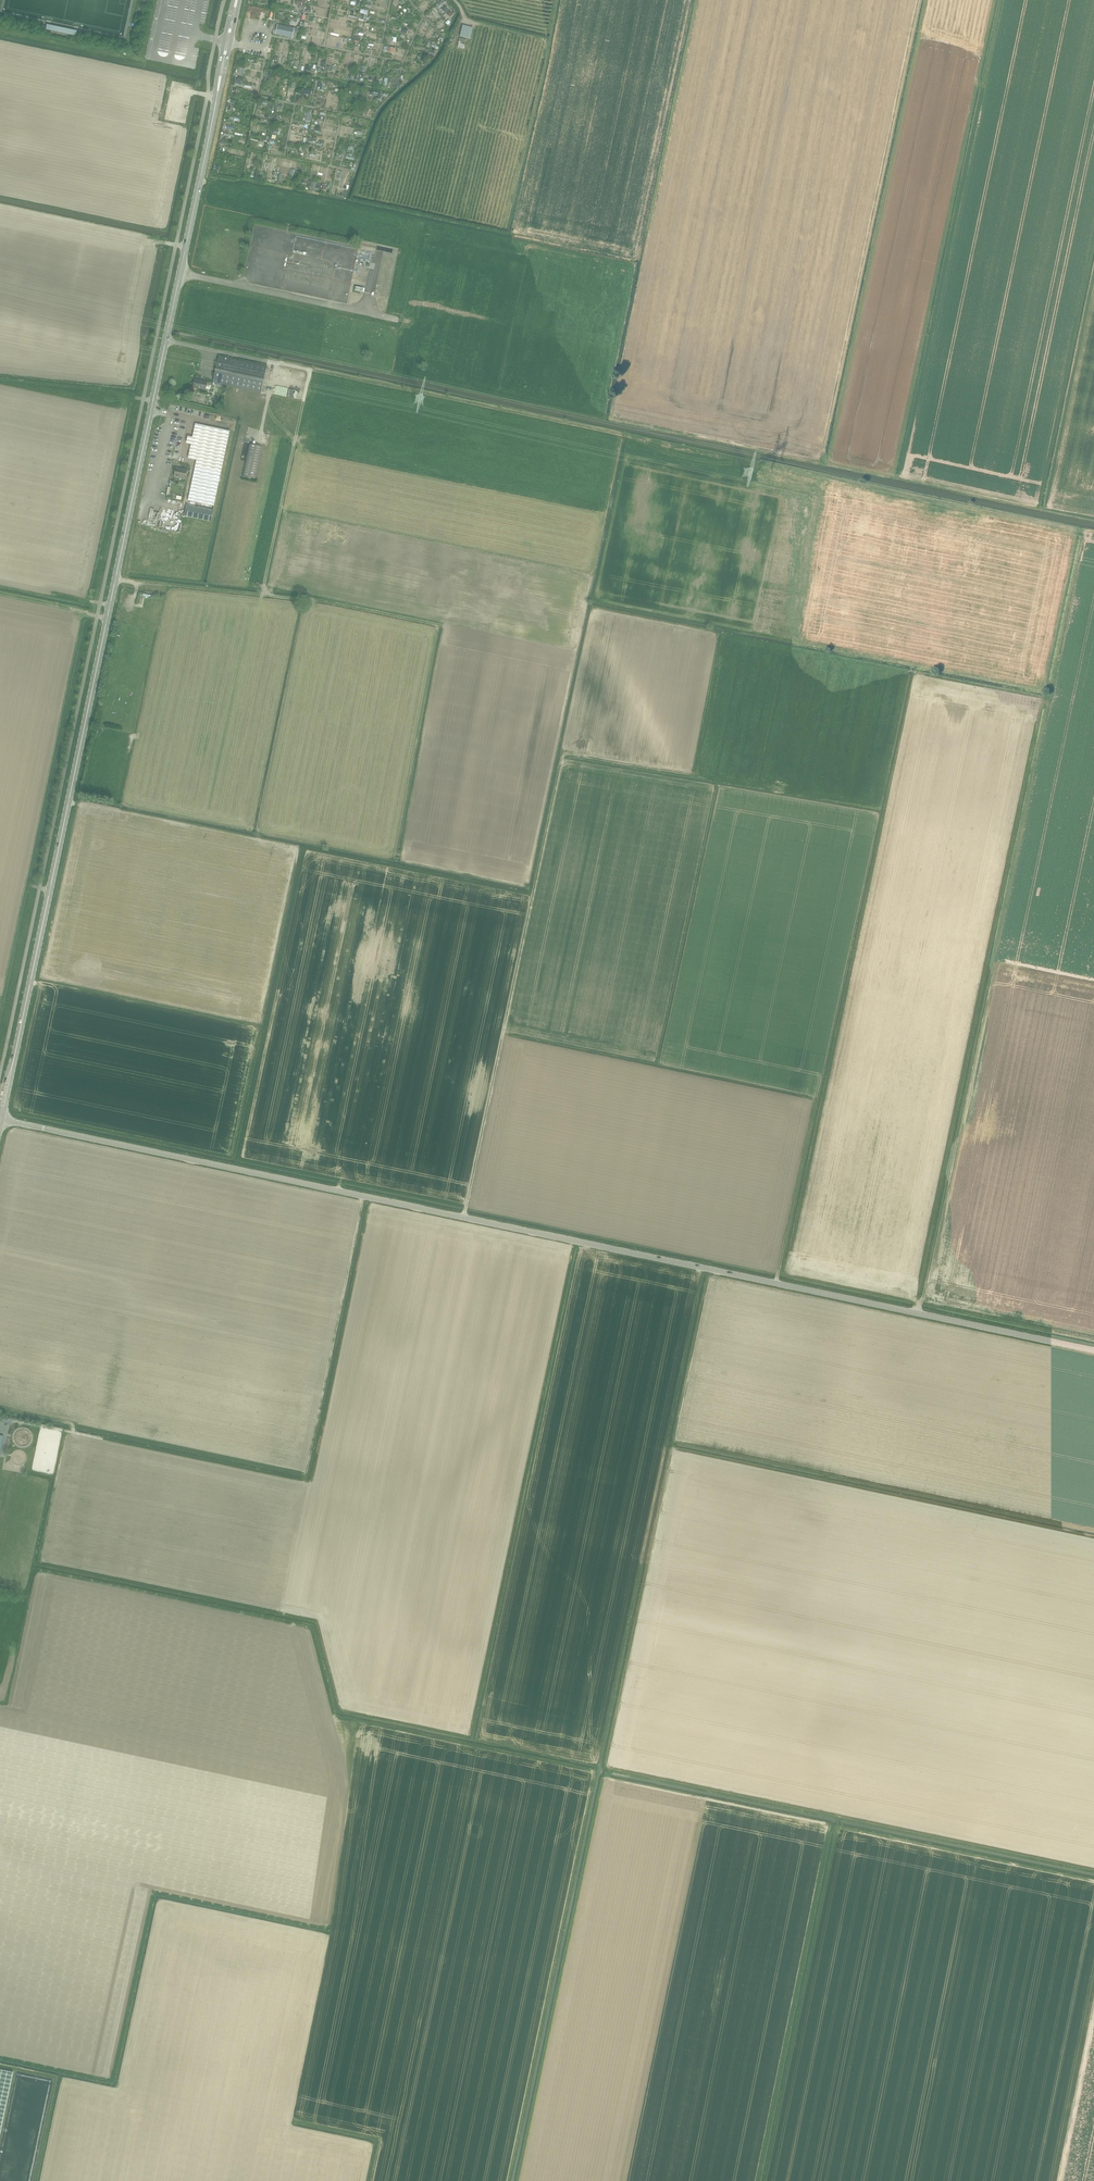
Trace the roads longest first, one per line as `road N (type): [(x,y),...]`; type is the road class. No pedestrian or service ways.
road 1 (unclassified): [(1093,1351),(3,1119)]
road 2 (secondary): [(14,1059),(217,97)]
road 3 (track): [(918,1314),(1085,531)]
road 4 (track): [(313,370),(1093,533)]
road 5 (track): [(464,1217),(563,754),(780,788),(778,796),(715,786)]
road 6 (track): [(451,49),(384,116),(355,196),(505,229),(556,0)]
road 7 (track): [(776,1283),(816,1096),(504,1030)]
road 8 (track): [(0,2052),(108,2076),(150,1884),(334,1924)]
road 9 (track): [(116,579),(330,602),(444,626)]
road 10 (track): [(1093,519),(818,461)]
road 11 (track): [(69,802),(305,850)]
road 12 (track): [(30,984),(261,1028)]
road 13 (track): [(262,595),(311,369)]
road 14 (track): [(1060,2180),(1093,2013)]
road 15 (track): [(239,827),(383,856),(403,849)]

